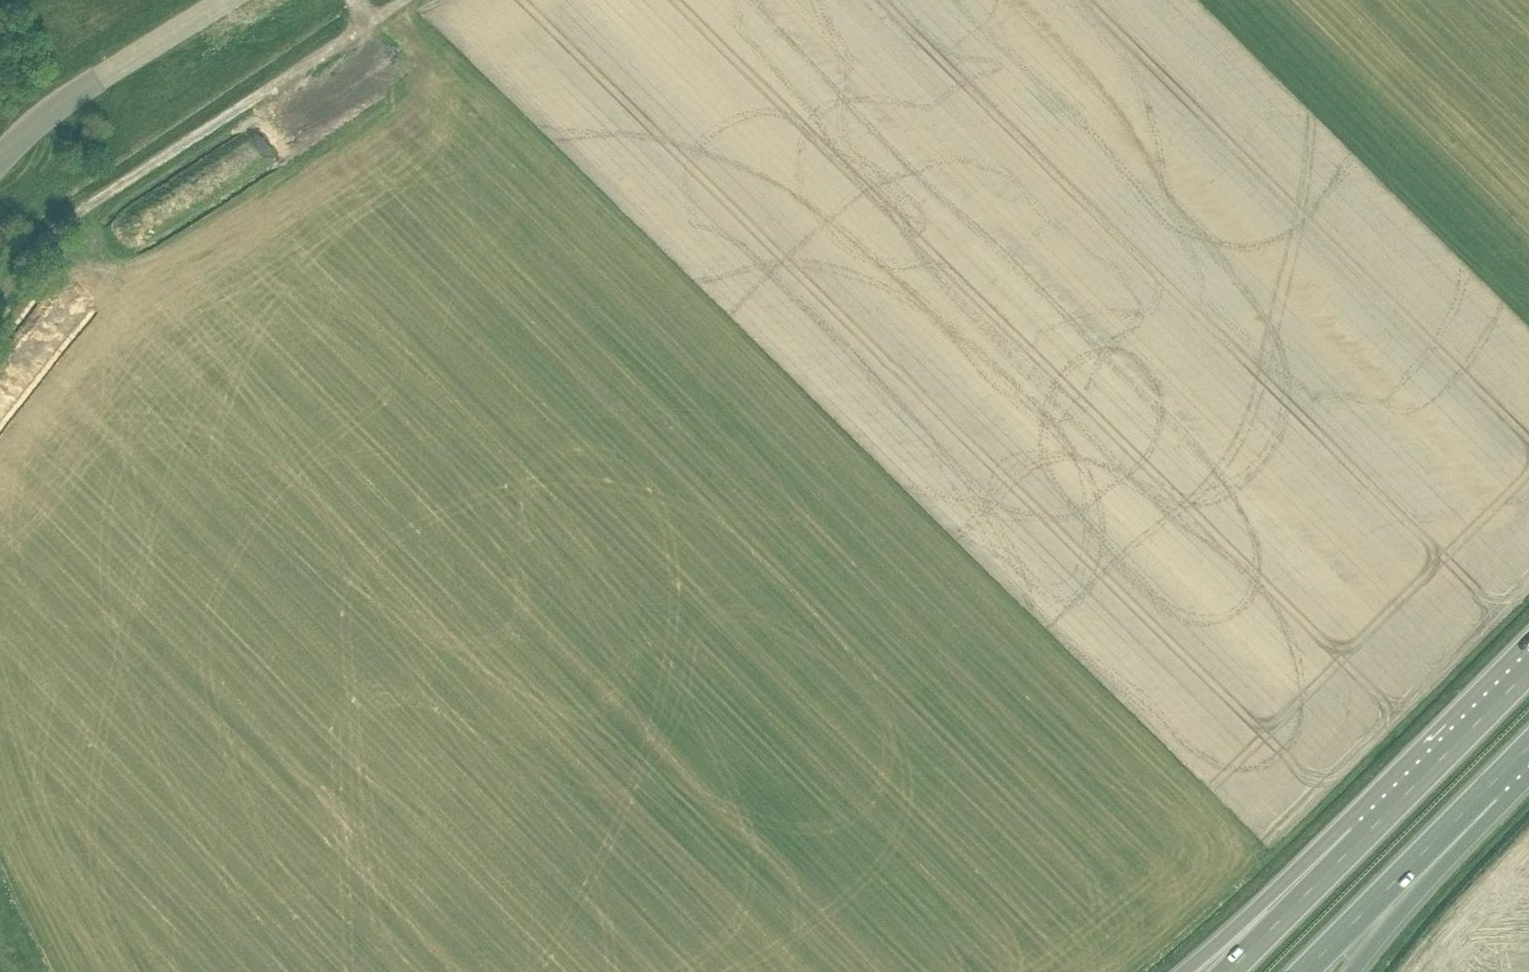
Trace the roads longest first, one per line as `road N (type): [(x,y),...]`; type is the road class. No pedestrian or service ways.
road 1 (track): [(0,299),(79,214),(403,0)]
road 2 (tertiary): [(0,160),(49,113),(225,0)]
road 3 (trunk): [(1528,666),(1364,833)]
road 4 (trunk): [(1364,833),(1185,971)]
road 5 (trunk): [(1364,833),(1225,971)]
road 6 (trunk): [(1304,971),(1436,842)]
road 7 (trunk): [(1350,971),(1436,842)]
road 8 (trunk): [(1436,842),(1528,747)]

